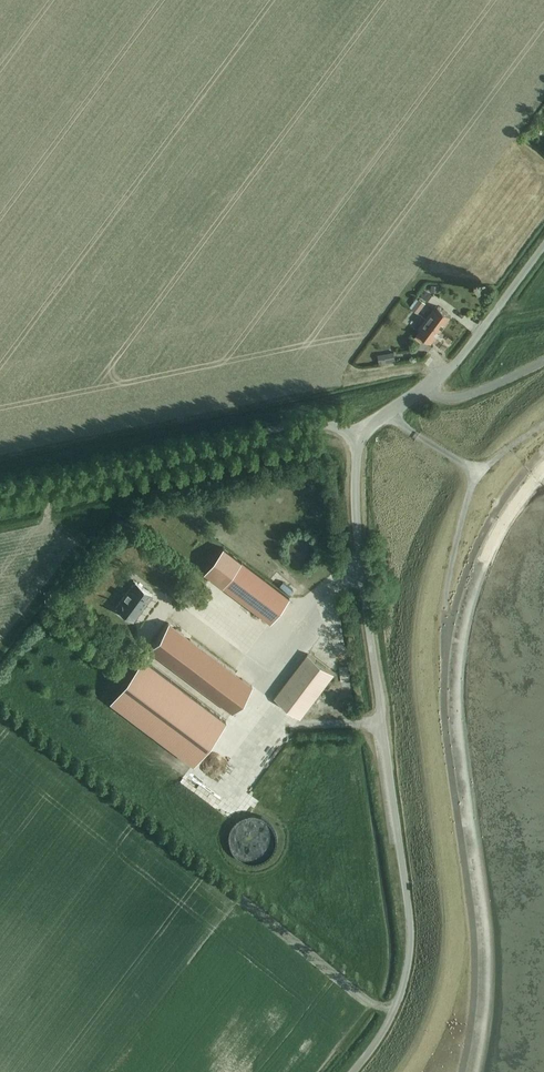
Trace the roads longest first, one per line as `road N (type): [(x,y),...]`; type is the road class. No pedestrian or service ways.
road 1 (unclassified): [(353,1071),(397,1009),(411,941),(360,577),(359,436)]
road 2 (unclassified): [(0,487),(301,424),(359,436)]
road 3 (unclassified): [(422,388),(446,372),(543,244)]
road 4 (unclassified): [(422,388),(459,399),(543,363)]

